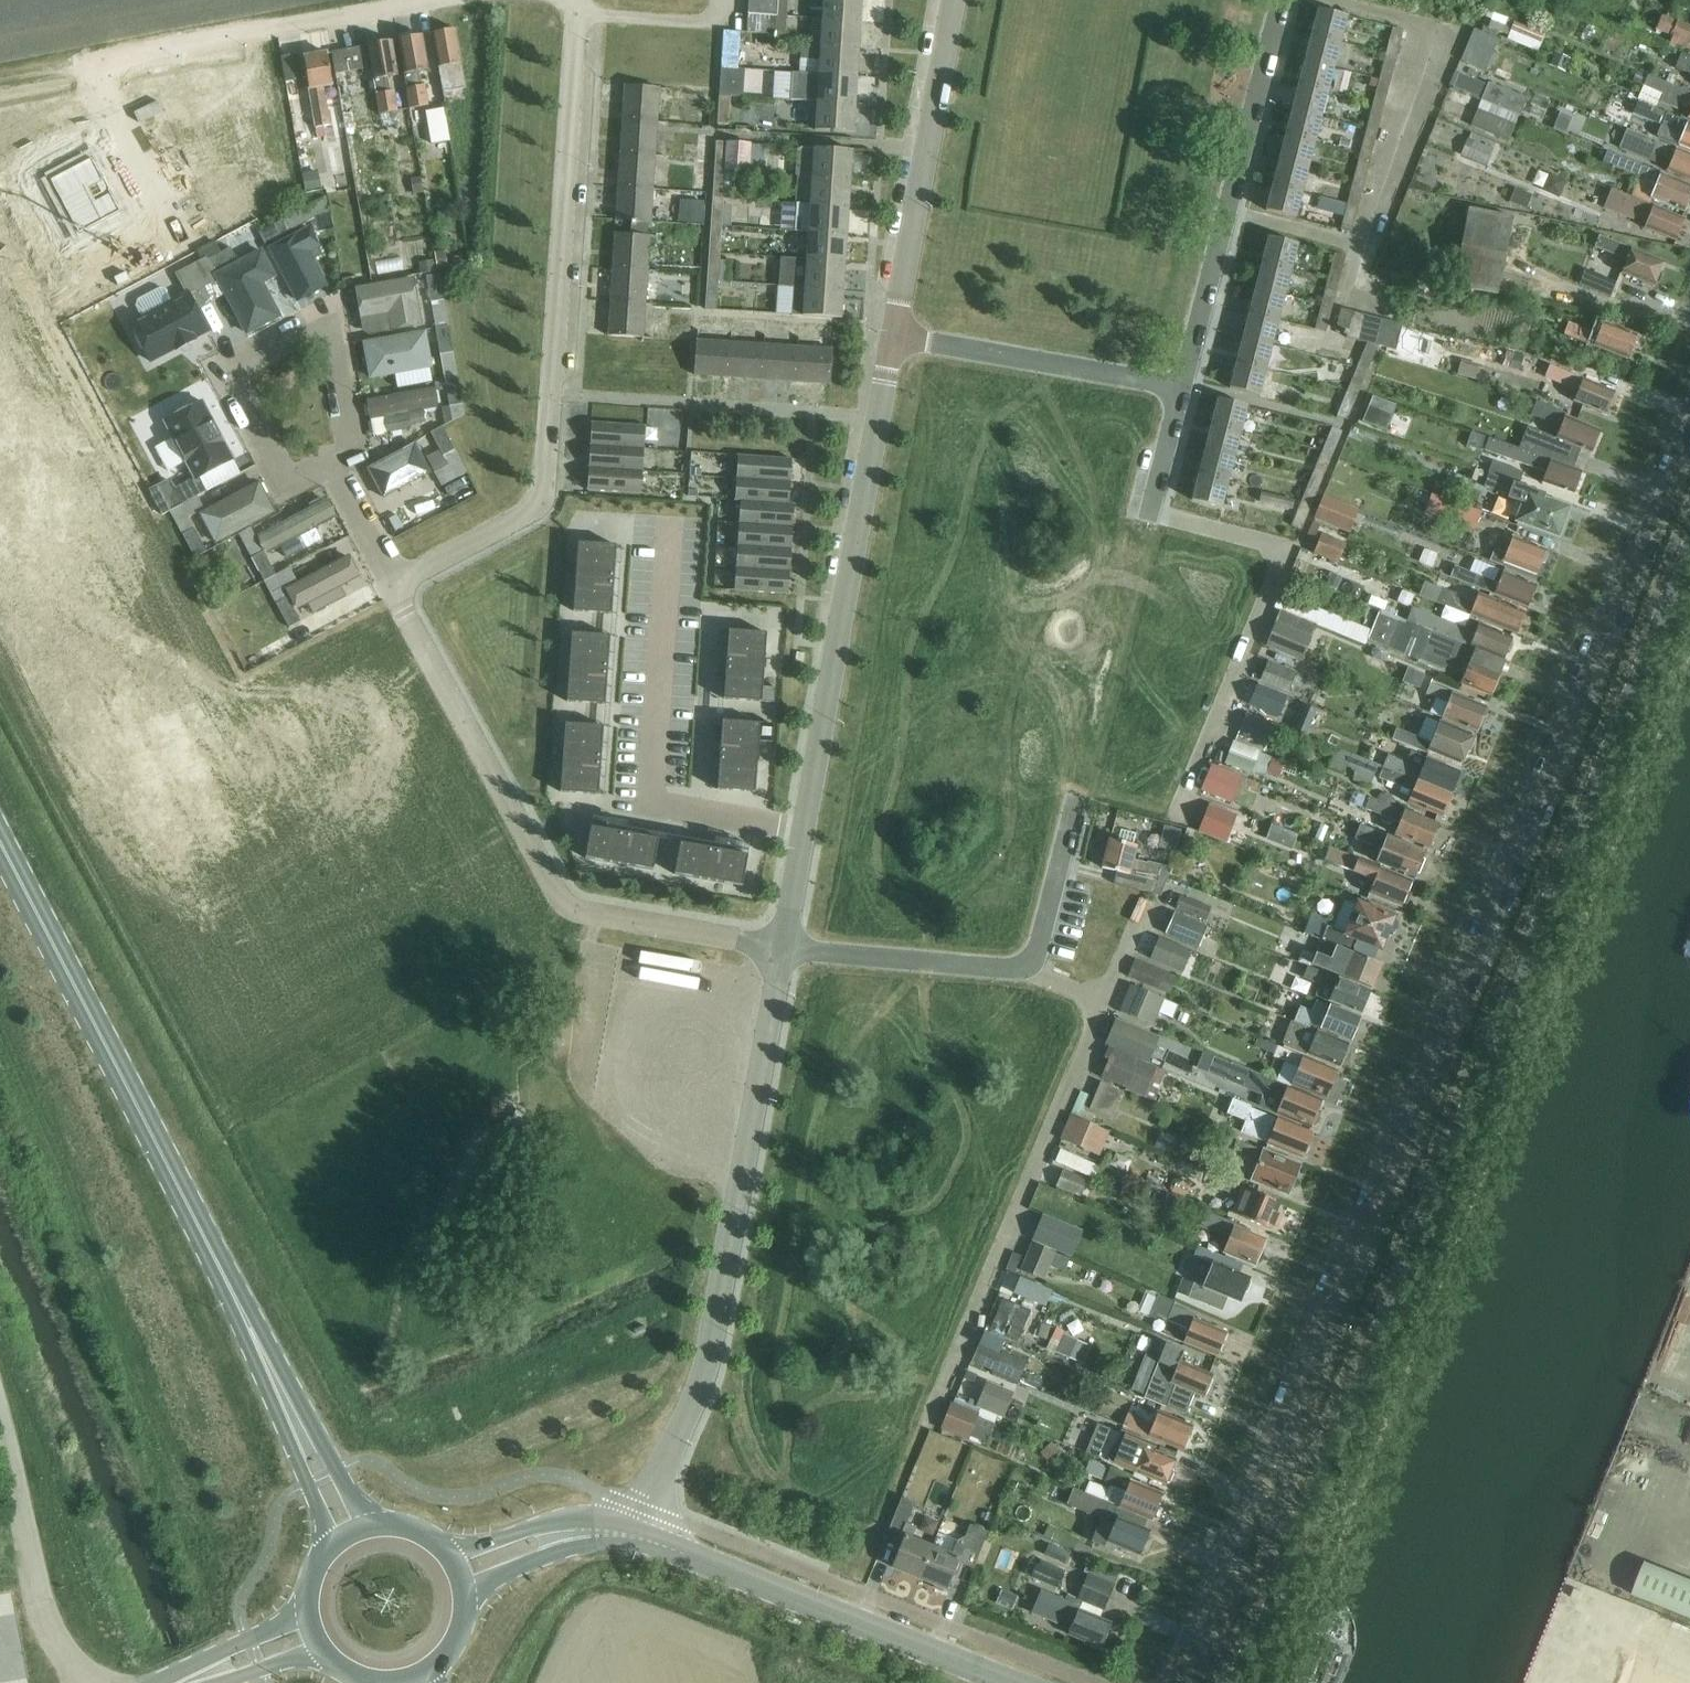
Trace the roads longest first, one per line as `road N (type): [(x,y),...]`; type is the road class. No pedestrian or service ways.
road 1 (residential): [(1280,1412),(1689,408)]
road 2 (residential): [(1295,1552),(1689,550)]
road 3 (primary): [(356,1537),(0,840)]
road 4 (residential): [(399,579),(540,504),(575,15)]
road 5 (residential): [(783,943),(893,336)]
road 6 (residential): [(636,1535),(702,1369),(736,1230),(783,943)]
road 7 (residential): [(1032,971),(1149,513),(1189,385)]
road 8 (residential): [(783,943),(574,908),(406,612),(399,579)]
road 9 (residential): [(928,1424),(1098,1008)]
road 10 (residential): [(636,1535),(1016,1682)]
road 11 (residential): [(1189,385),(1281,0)]
road 12 (residential): [(334,465),(350,446),(331,313),(306,317),(240,360),(237,384),(287,469)]
road 13 (residential): [(893,336),(954,0)]
road 14 (residential): [(1189,385),(893,336)]
road 15 (unclassified): [(0,1408),(37,1593),(50,1633),(85,1682)]
road 16 (track): [(276,26),(0,72)]
road 17 (residential): [(1032,971),(783,943)]
road 18 (residential): [(1186,1643),(1280,1412)]
road 19 (residential): [(455,1574),(541,1543),(636,1535)]
road 20 (residential): [(575,15),(710,22),(723,13),(724,0)]
road 21 (residential): [(276,26),(433,0)]
road 22 (unclassified): [(180,1682),(325,1628)]
road 23 (residential): [(1240,1682),(1295,1552)]
road 24 (residential): [(1295,1552),(1280,1412)]
road 25 (residential): [(399,579),(334,465)]

